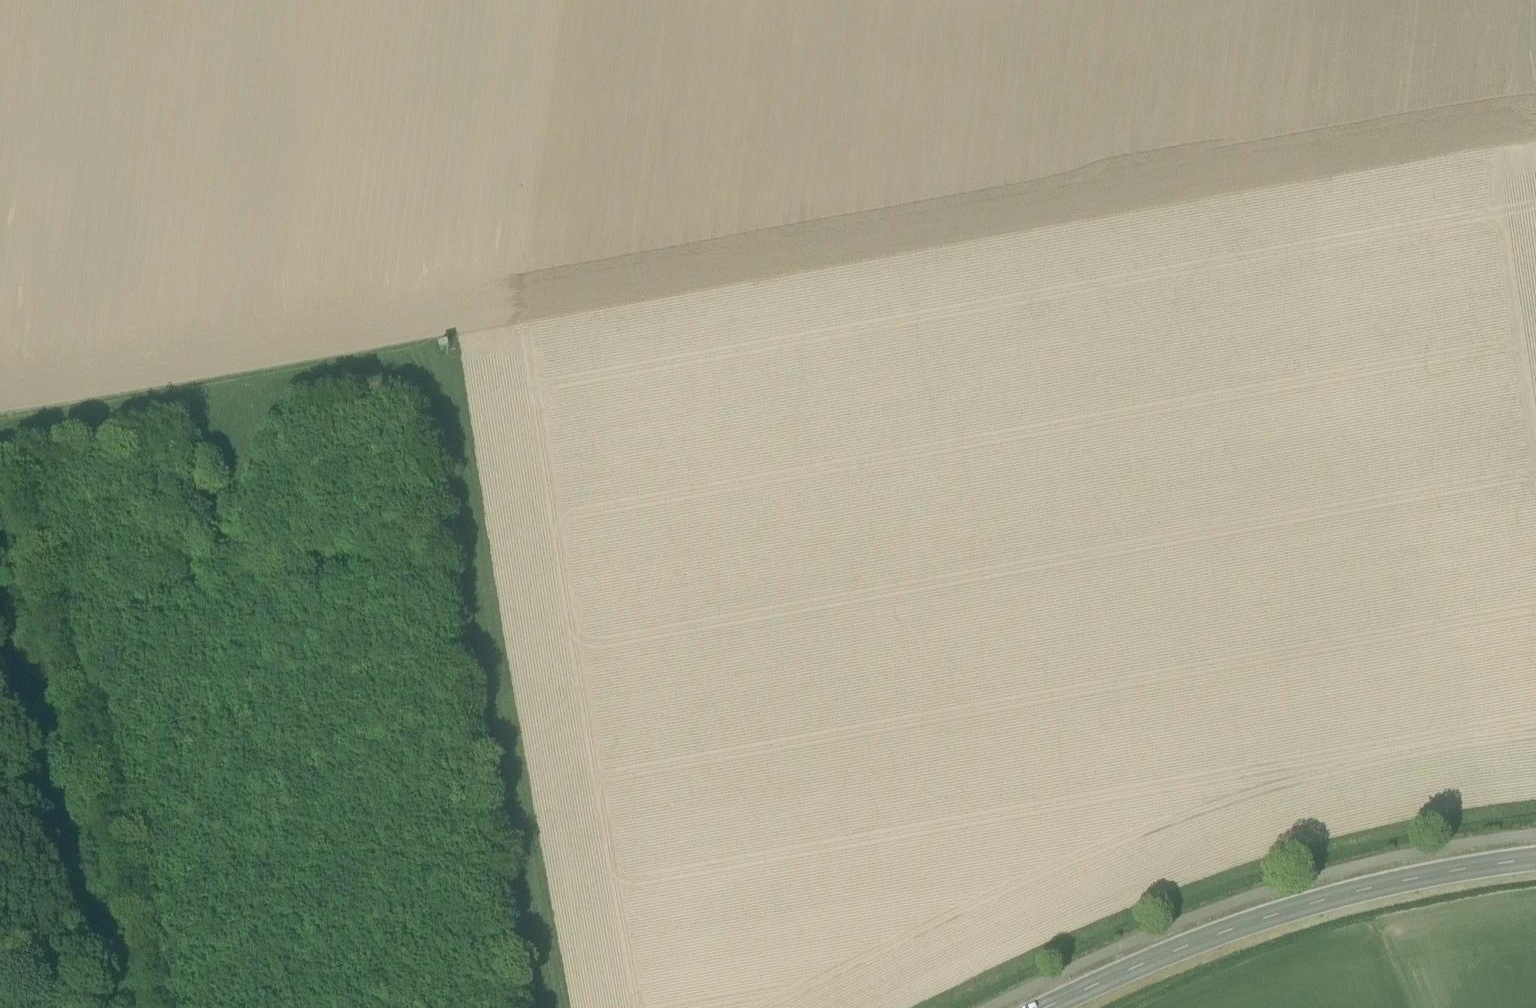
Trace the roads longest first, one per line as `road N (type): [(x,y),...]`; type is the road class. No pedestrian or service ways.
road 1 (tertiary): [(1535,859),(1420,877),(1257,920),(1047,1007)]
road 2 (track): [(0,655),(97,1007)]

